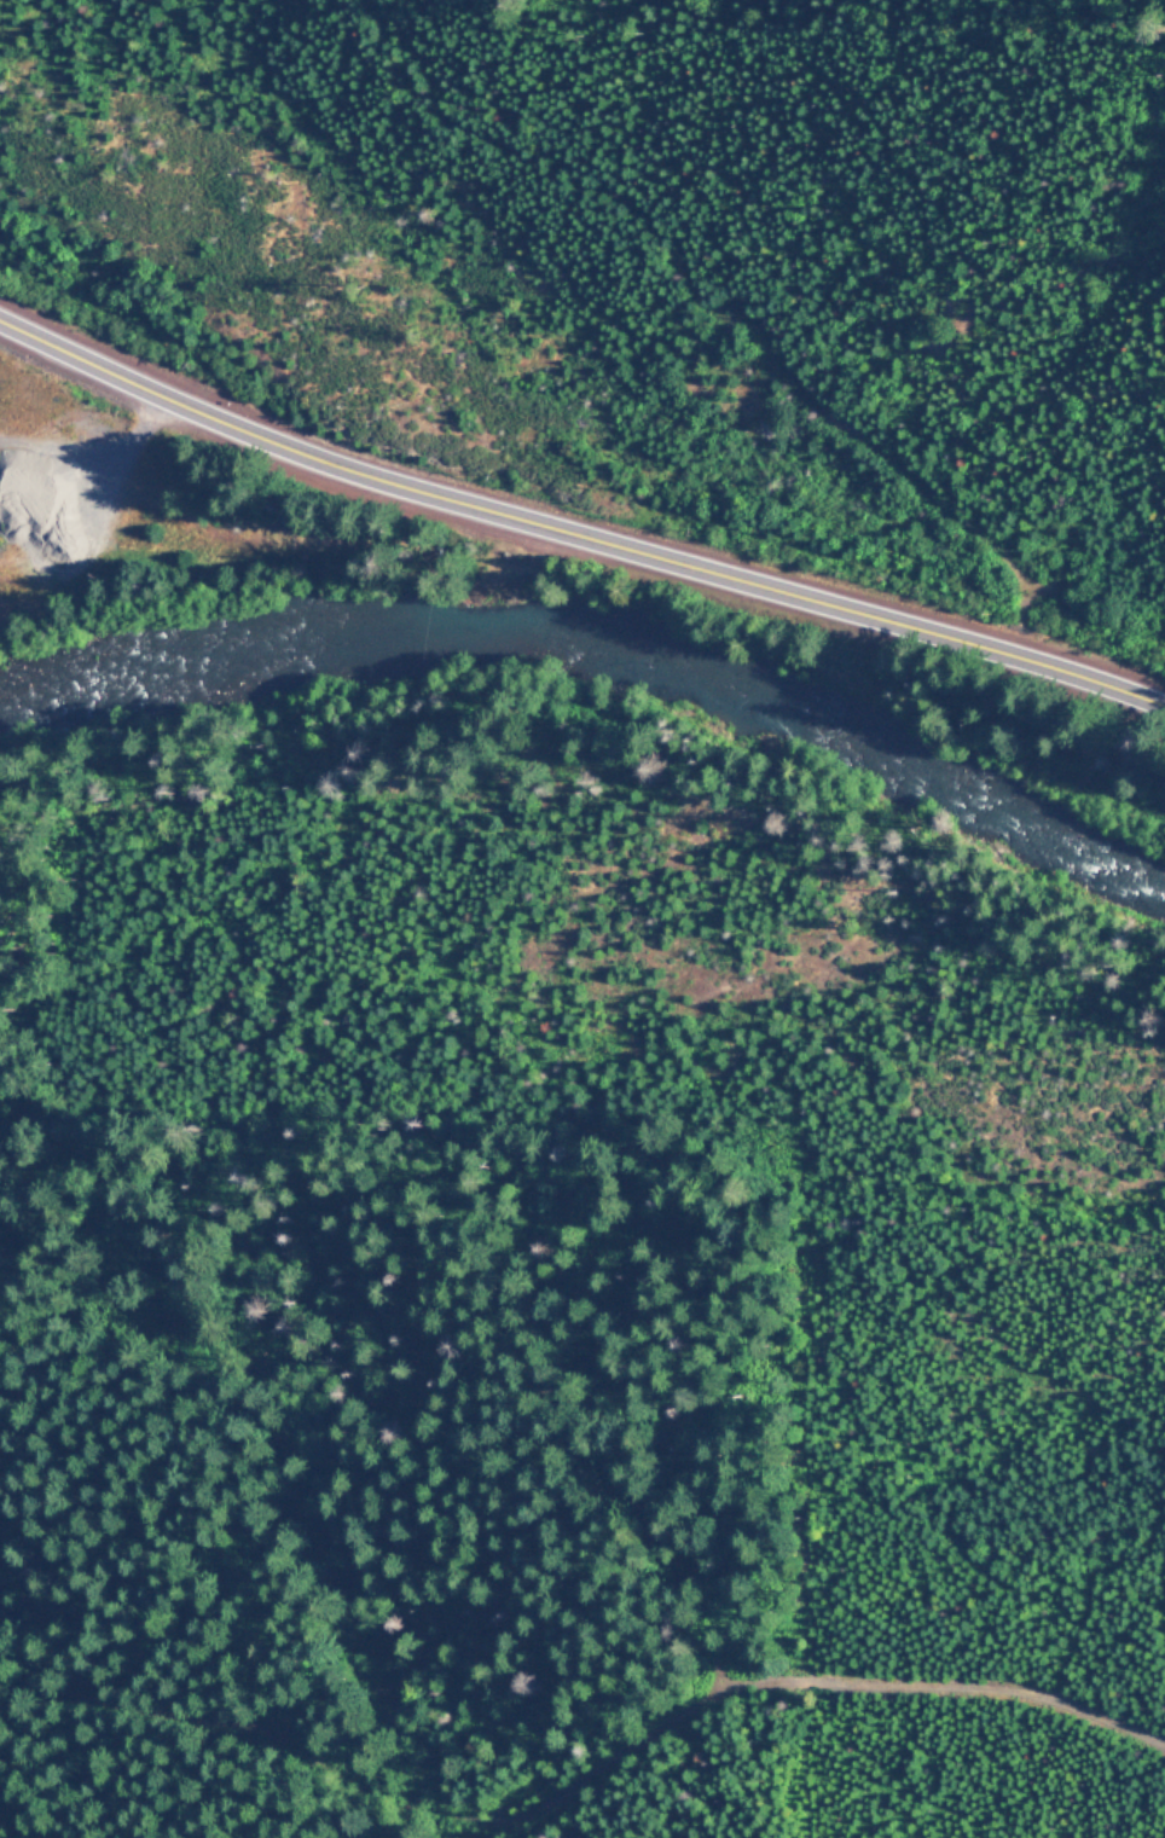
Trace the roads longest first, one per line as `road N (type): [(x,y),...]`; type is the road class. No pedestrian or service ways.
road 1 (trunk): [(0,329),(328,469),(944,640),(1164,711)]
road 2 (track): [(0,441),(16,442),(60,472),(93,477),(121,462),(156,399)]

